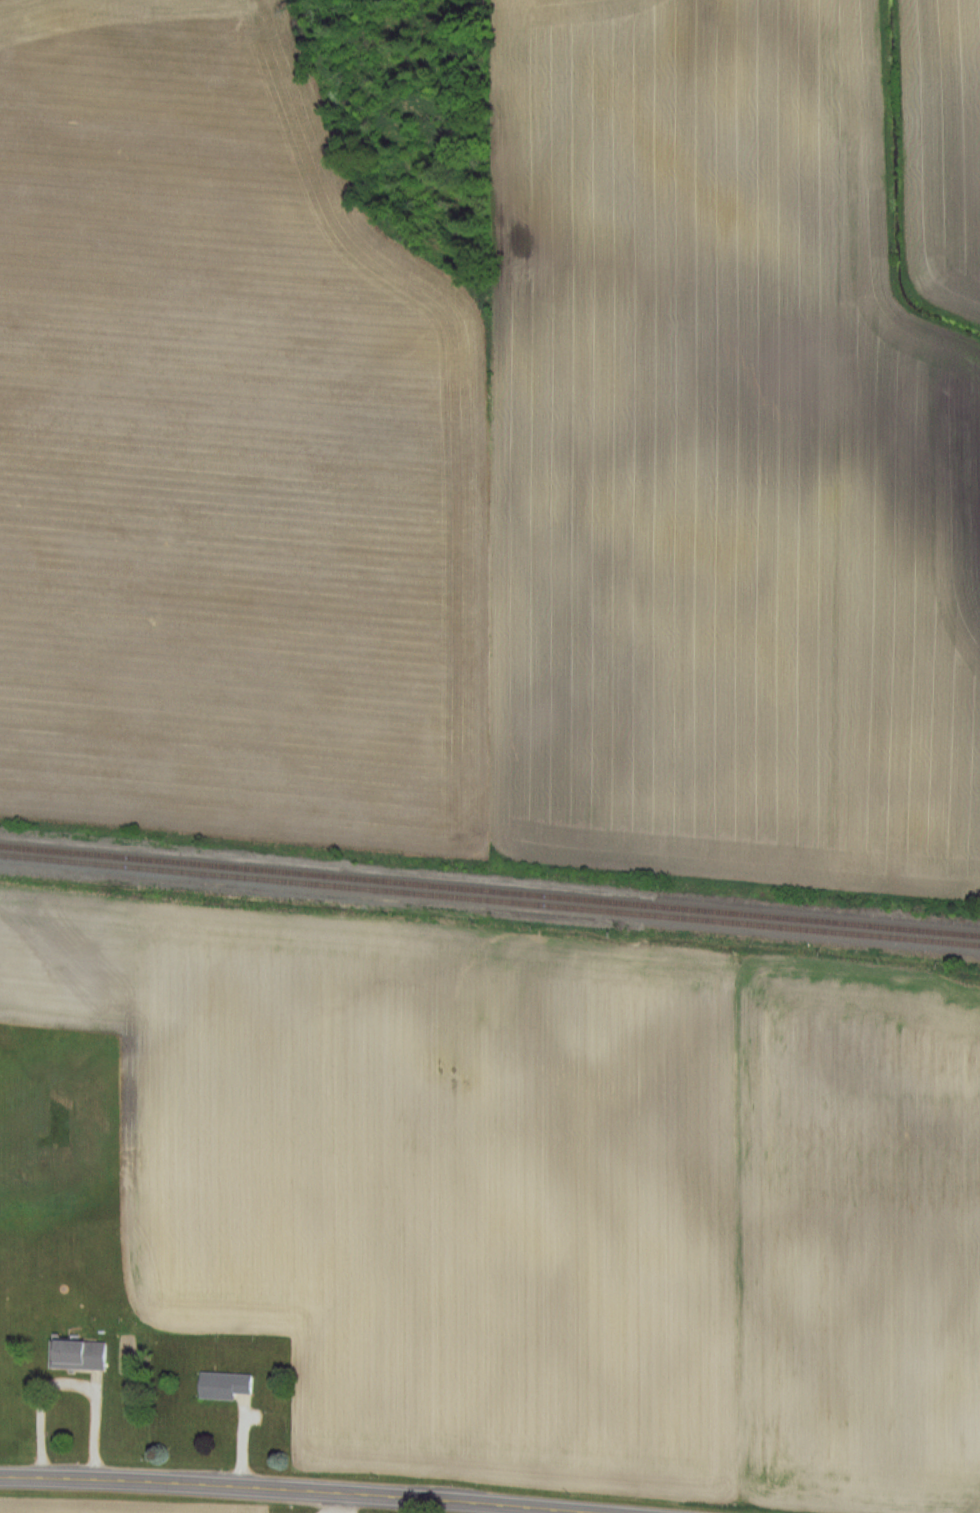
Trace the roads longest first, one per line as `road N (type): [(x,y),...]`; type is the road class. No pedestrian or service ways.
road 1 (primary): [(0,1475),(558,1512)]

